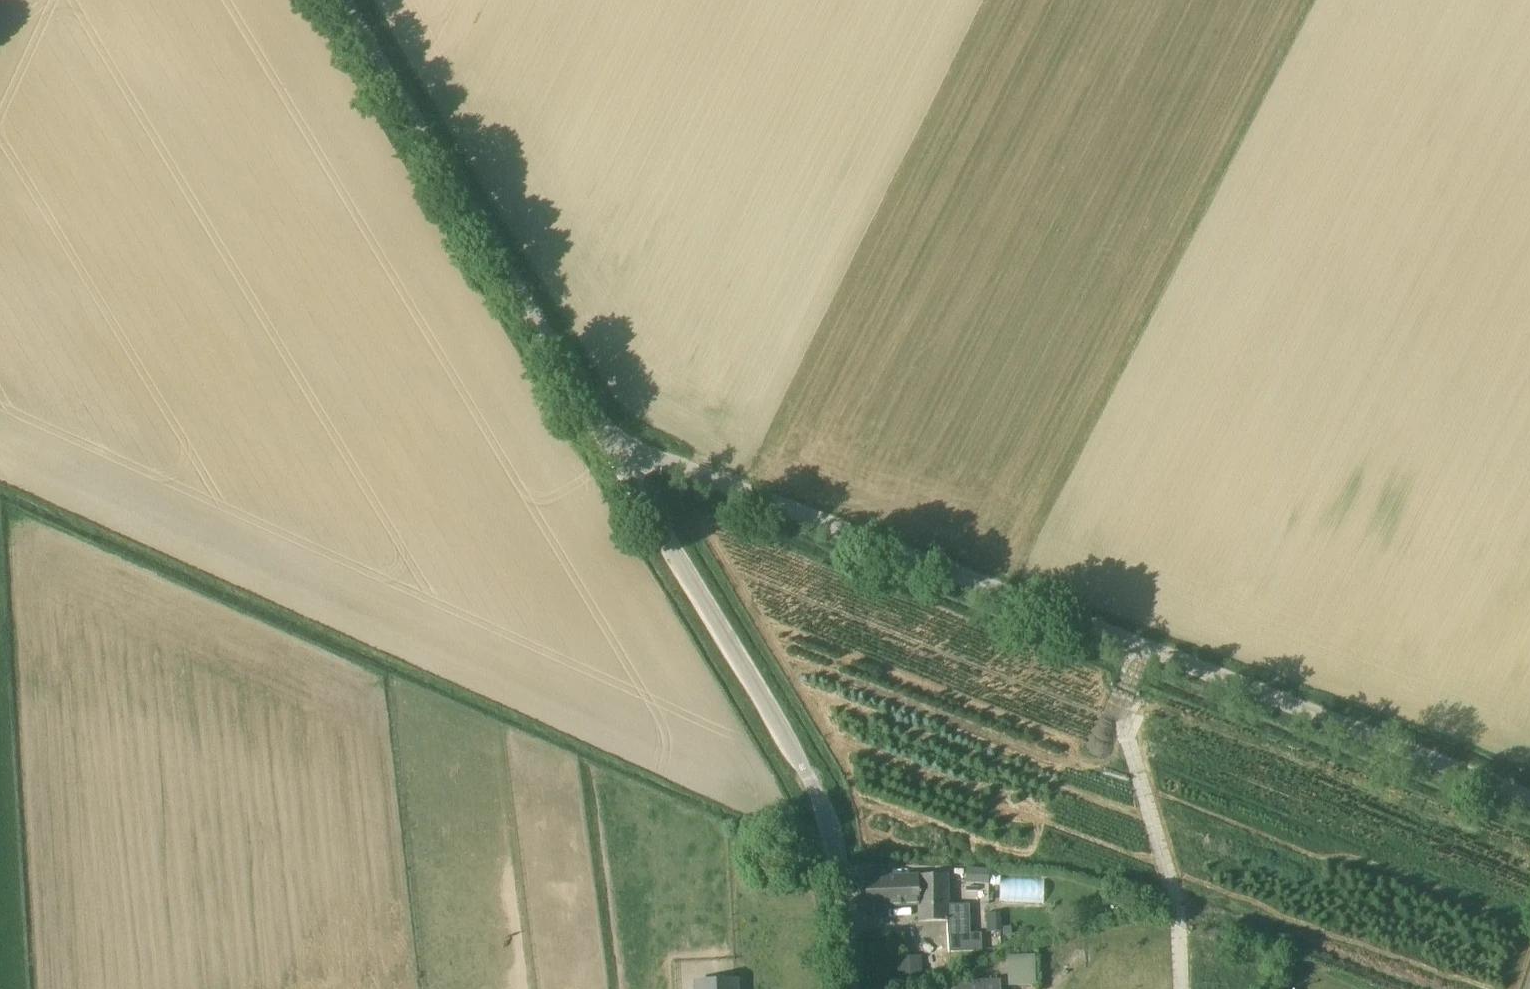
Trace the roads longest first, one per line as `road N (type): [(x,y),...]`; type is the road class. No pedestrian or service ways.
road 1 (unclassified): [(1529,797),(610,445)]
road 2 (unclassified): [(848,988),(841,871),(824,807),(610,445)]
road 3 (unclassified): [(610,445),(343,0)]

